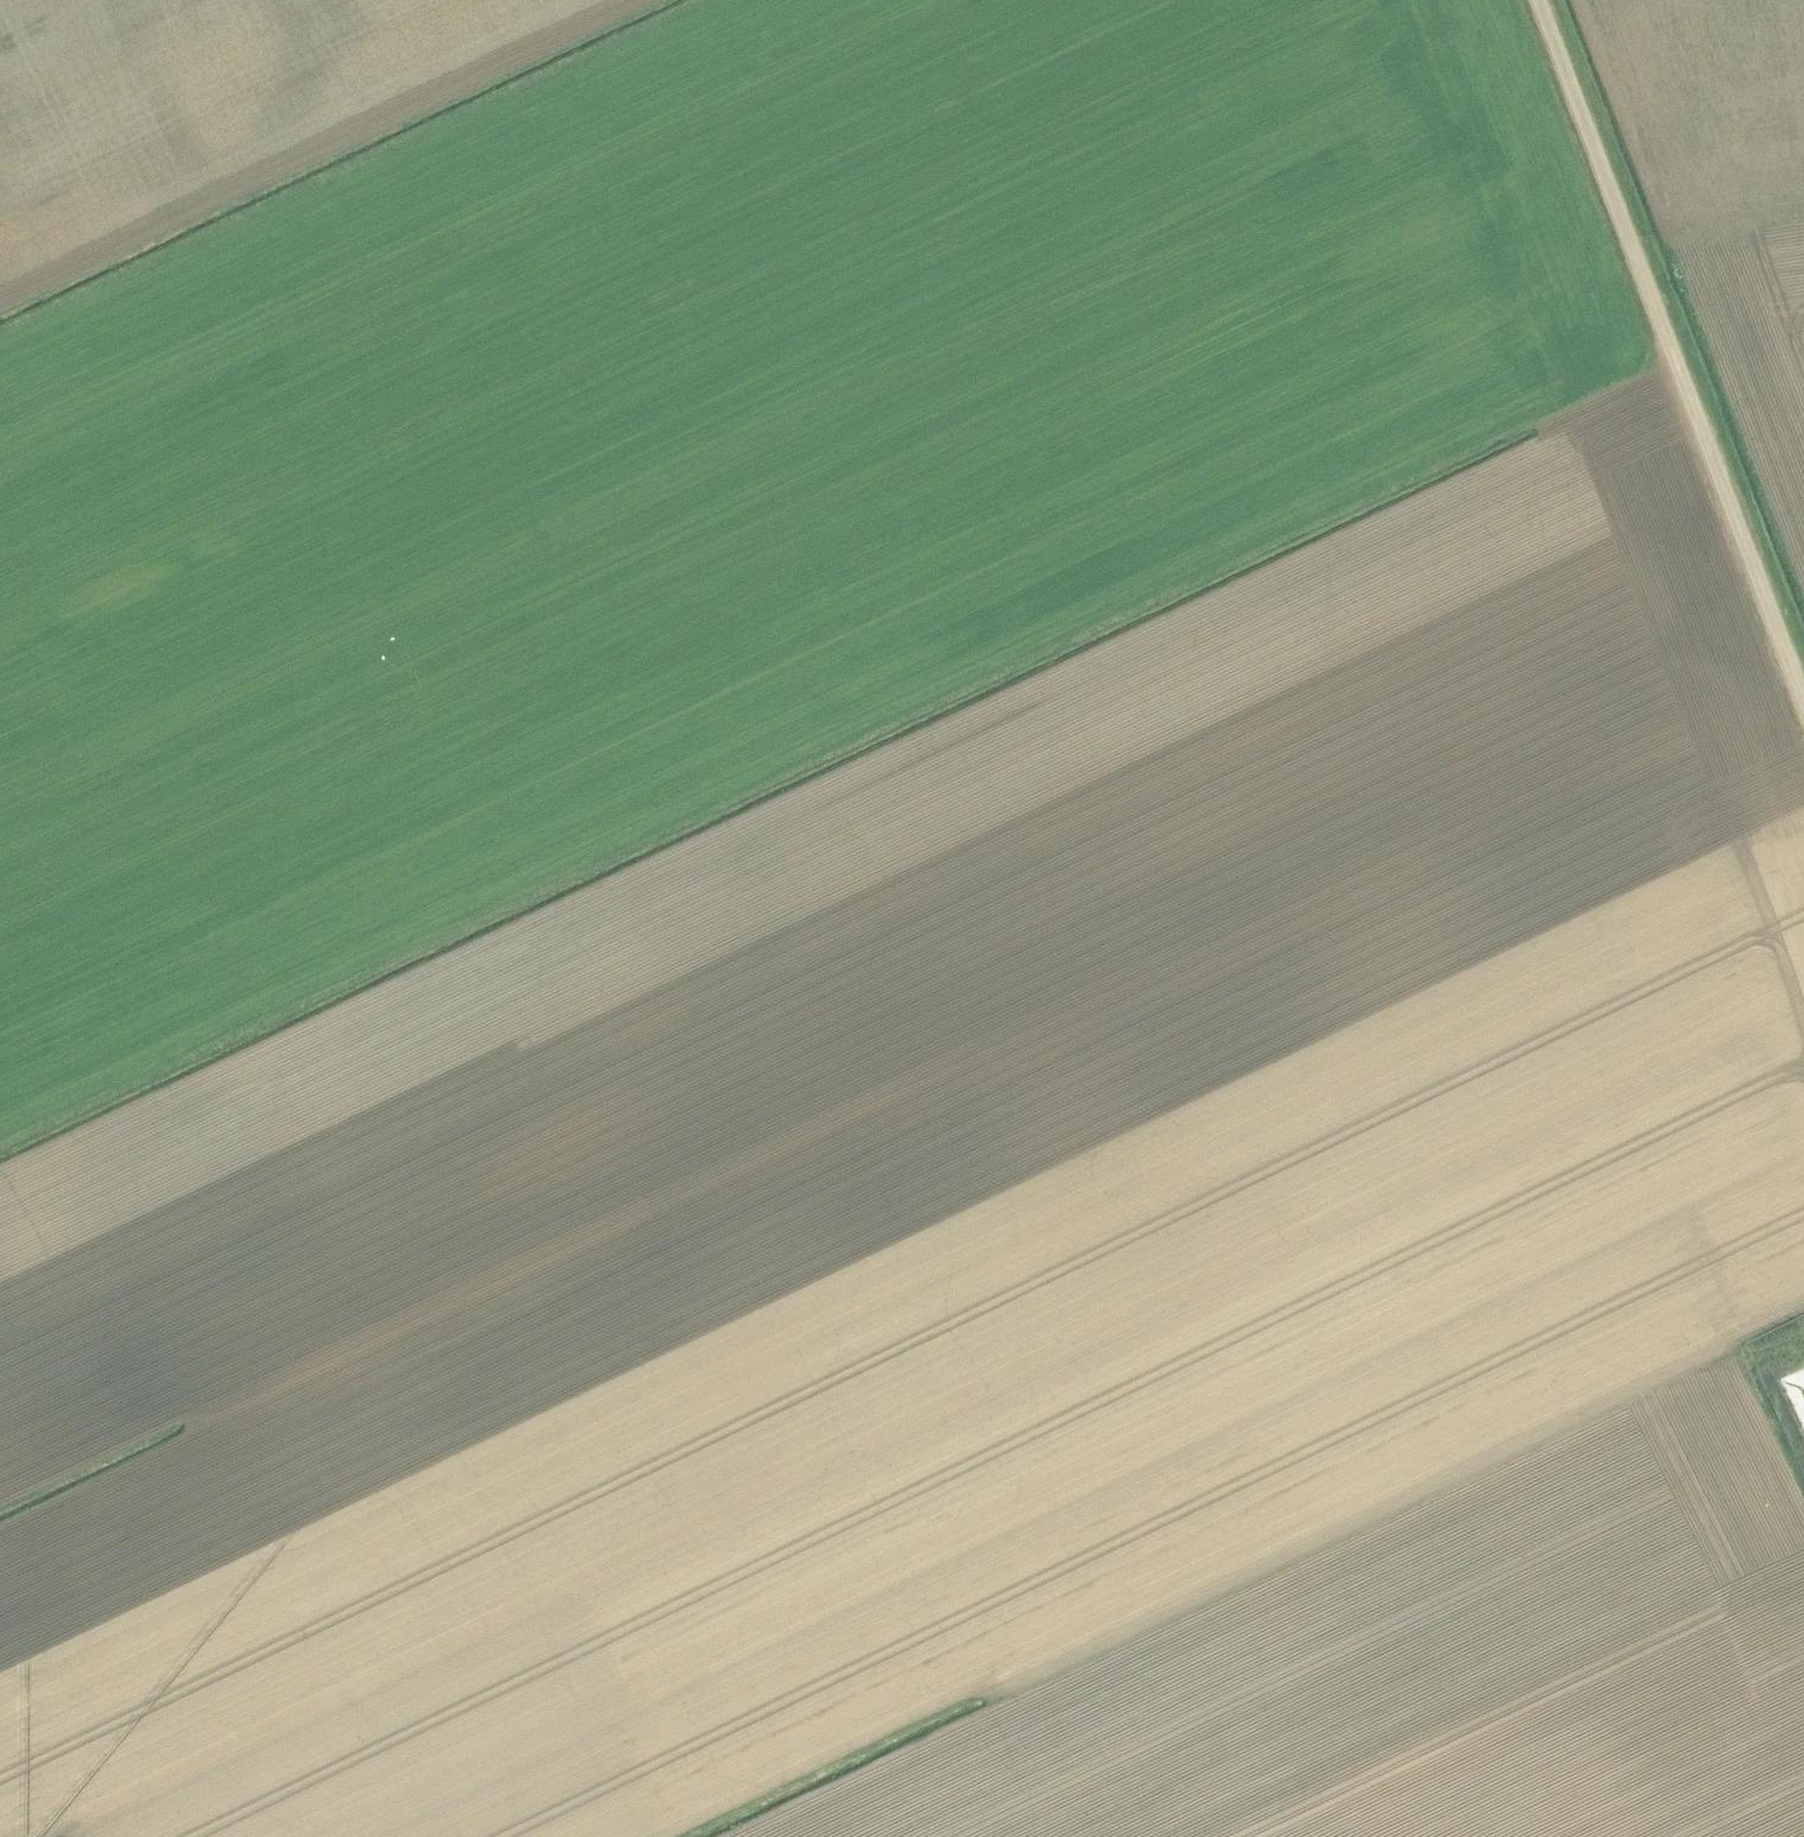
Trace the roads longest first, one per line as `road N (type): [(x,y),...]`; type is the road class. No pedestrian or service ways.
road 1 (unclassified): [(1803,692),(1541,0)]

